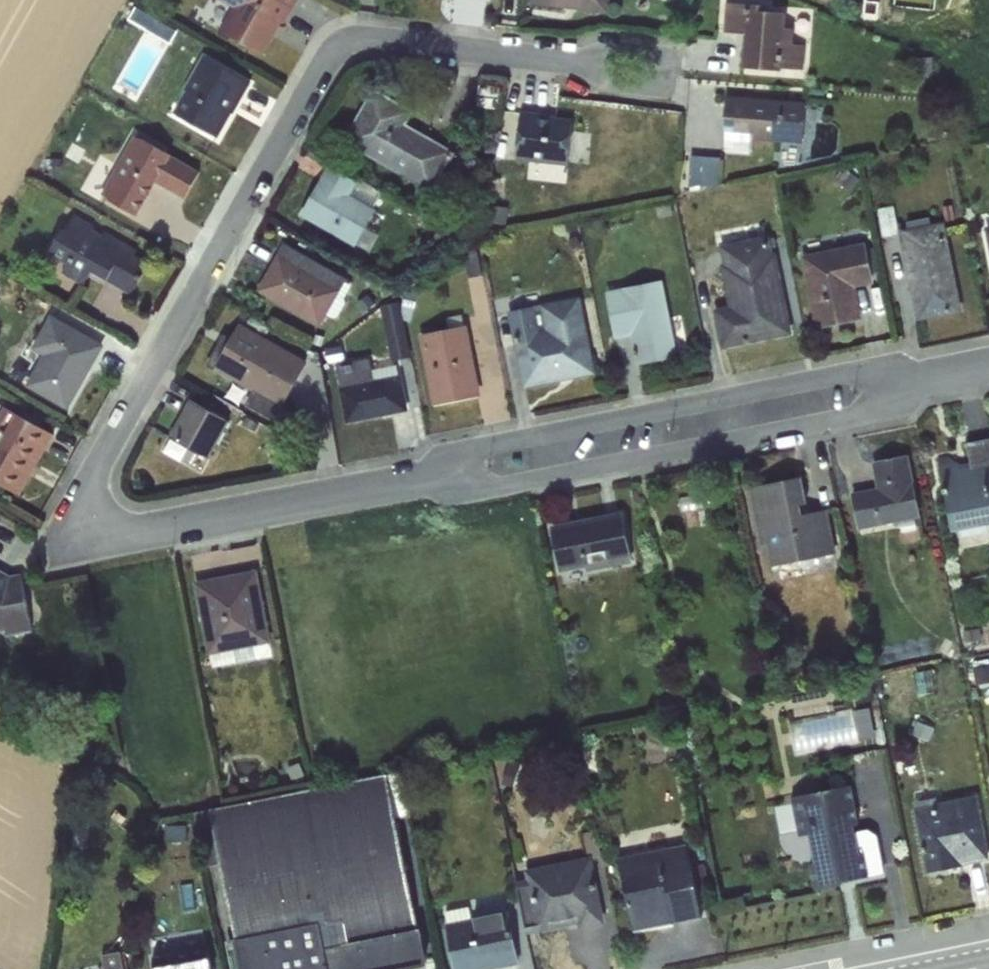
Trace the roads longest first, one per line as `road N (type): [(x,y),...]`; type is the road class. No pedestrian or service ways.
road 1 (residential): [(379,493),(124,539),(99,537),(82,491),(165,322),(305,75),(330,55),(406,39),(619,68)]
road 2 (residential): [(988,363),(889,360),(526,432),(379,493)]
road 3 (residential): [(379,493),(535,489),(910,401),(988,363)]

